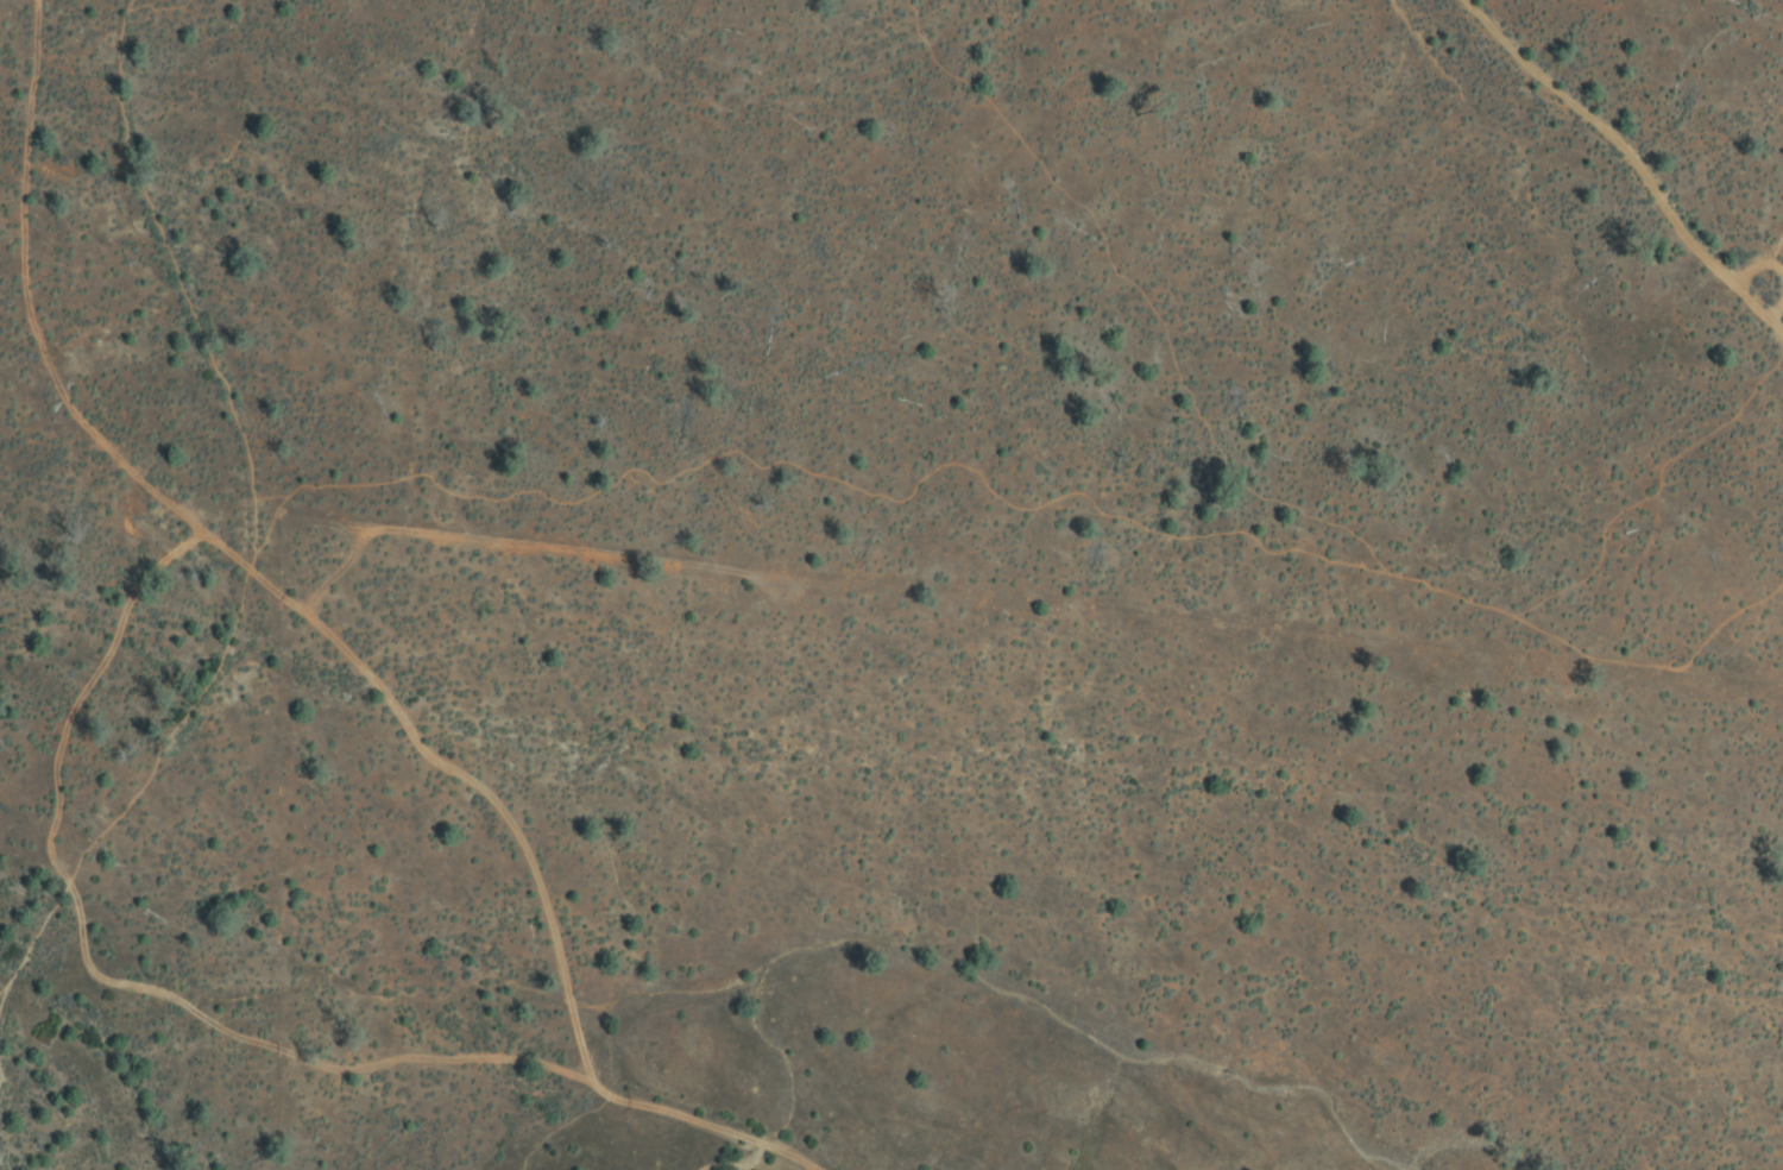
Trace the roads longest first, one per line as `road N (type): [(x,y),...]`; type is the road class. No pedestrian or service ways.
road 1 (track): [(46,0),(32,245),(48,353),(93,424),(353,648),(443,763),(498,794),(536,858),(600,1086)]
road 2 (track): [(600,1086),(553,1068),(505,1063),(325,1071),(235,1036),(179,1000),(118,987),(99,974),(89,906),(61,861),(75,723),(119,653),(136,602),(213,533)]
road 3 (track): [(1782,328),(1696,239),(1627,149),(1469,0)]
road 4 (track): [(600,1086),(624,1102),(678,1112),(808,1169)]

